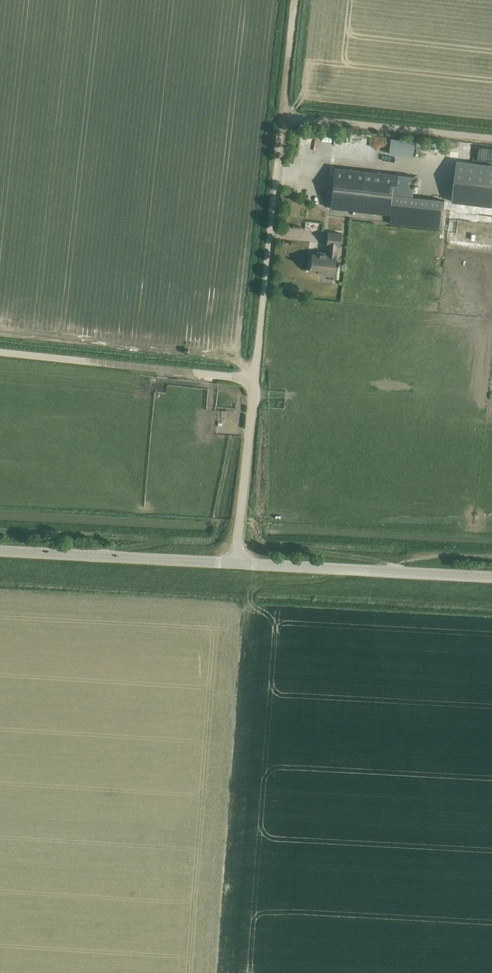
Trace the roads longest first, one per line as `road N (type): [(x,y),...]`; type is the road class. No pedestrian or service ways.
road 1 (track): [(295,0),(283,115),(491,138)]
road 2 (residential): [(283,115),(256,380)]
road 3 (unclassified): [(256,380),(0,352)]
road 4 (tertiary): [(491,577),(236,563)]
road 5 (tertiary): [(236,563),(0,551)]
road 6 (unclassified): [(236,563),(256,380)]

